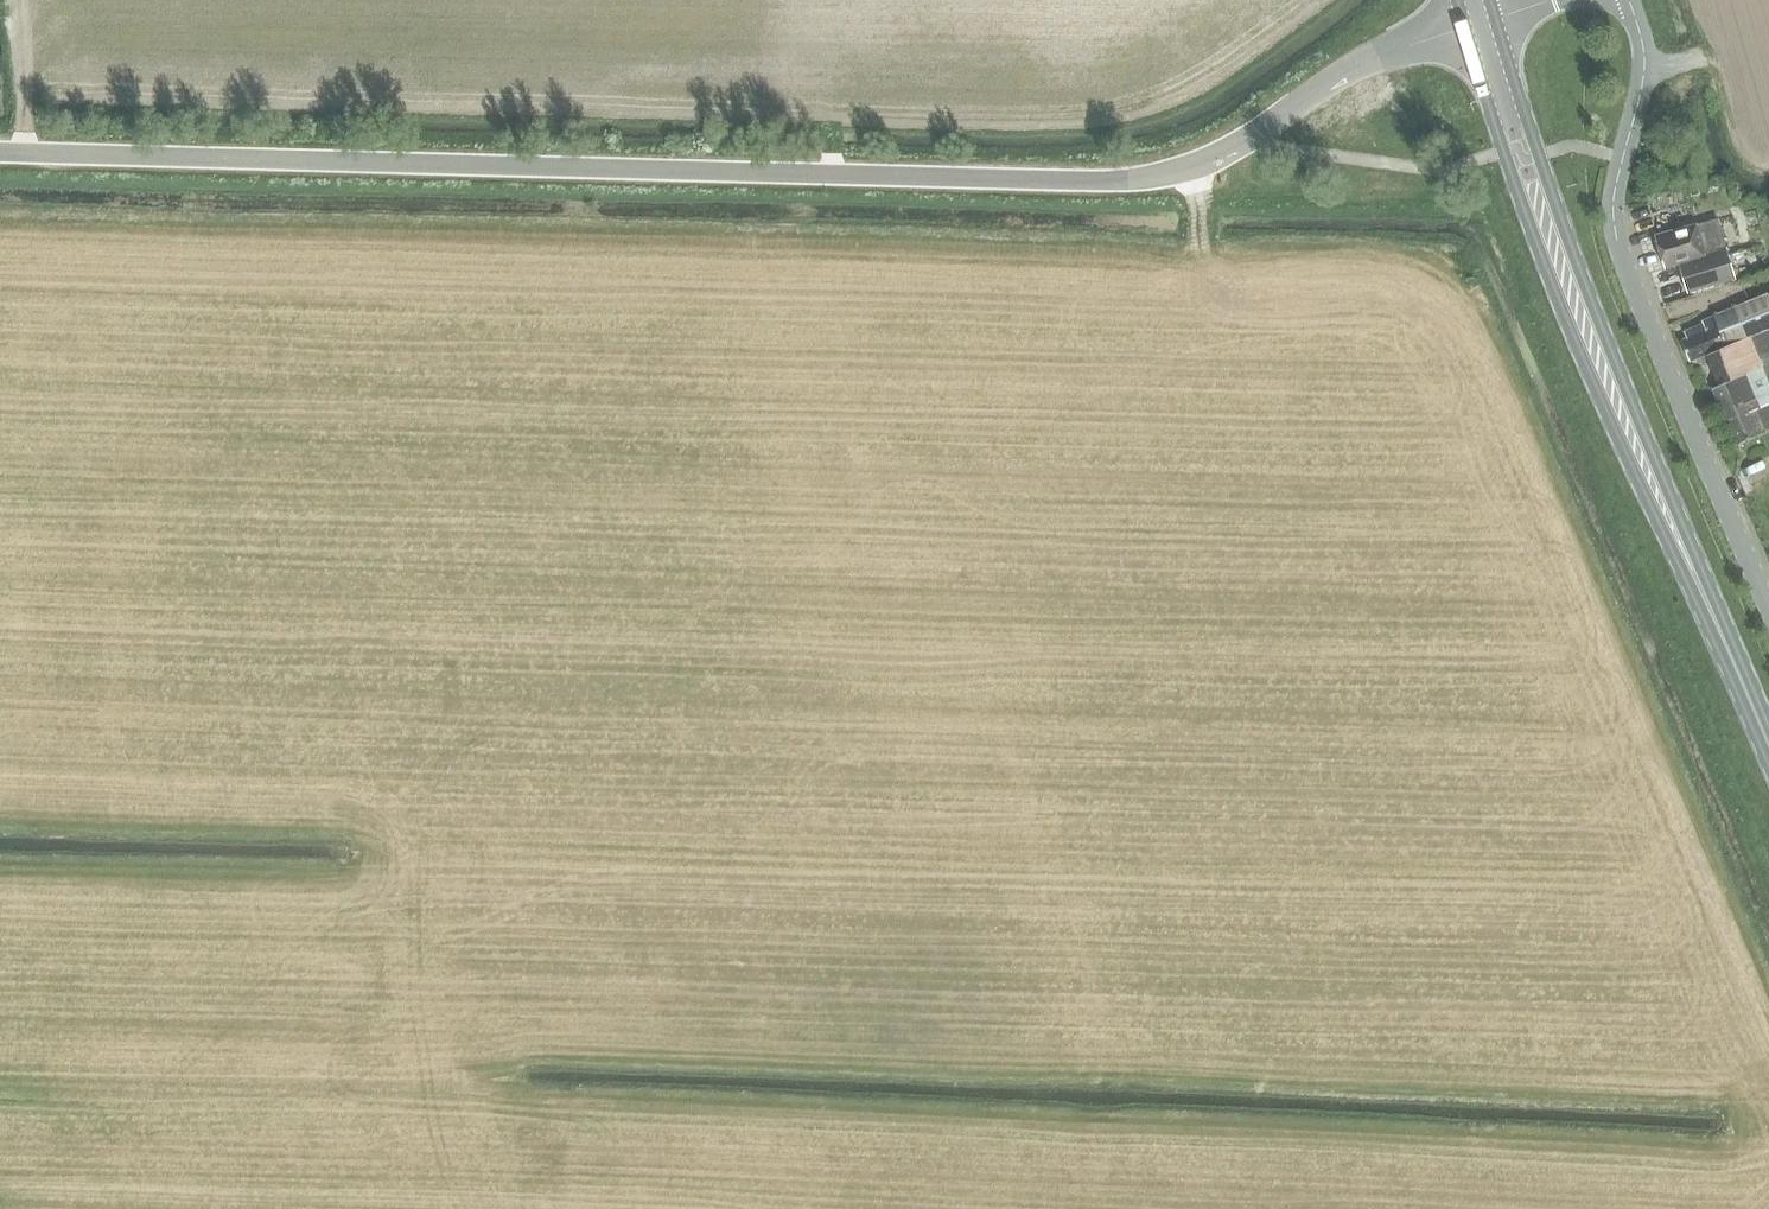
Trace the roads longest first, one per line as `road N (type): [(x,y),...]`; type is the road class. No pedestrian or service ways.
road 1 (tertiary): [(0,152),(1124,180),(1197,165),(1378,55),(1467,28)]
road 2 (unclassified): [(1768,610),(1615,238),(1614,188),(1644,58),(1628,0)]
road 3 (primary): [(1467,28),(1561,308),(1648,502),(1695,577)]
road 4 (primary): [(1695,577),(1555,204),(1495,20)]
road 5 (primary): [(1768,746),(1695,577)]

